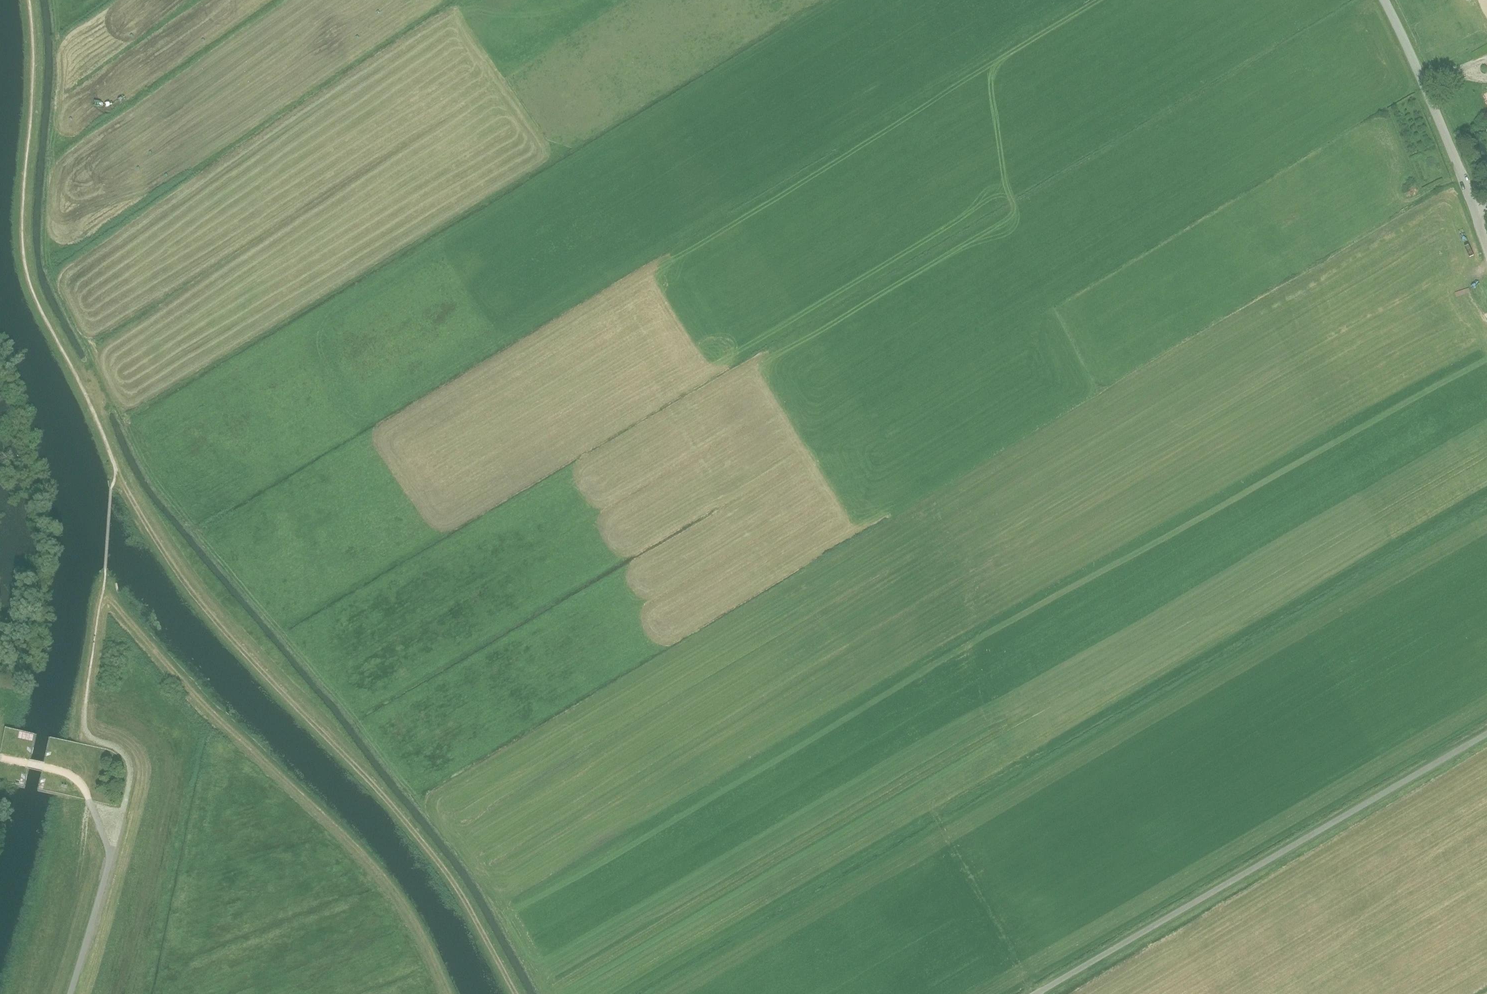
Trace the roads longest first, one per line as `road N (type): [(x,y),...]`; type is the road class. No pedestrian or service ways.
road 1 (unclassified): [(1034,993),(1486,733)]
road 2 (unclassified): [(1486,255),(1383,0)]

